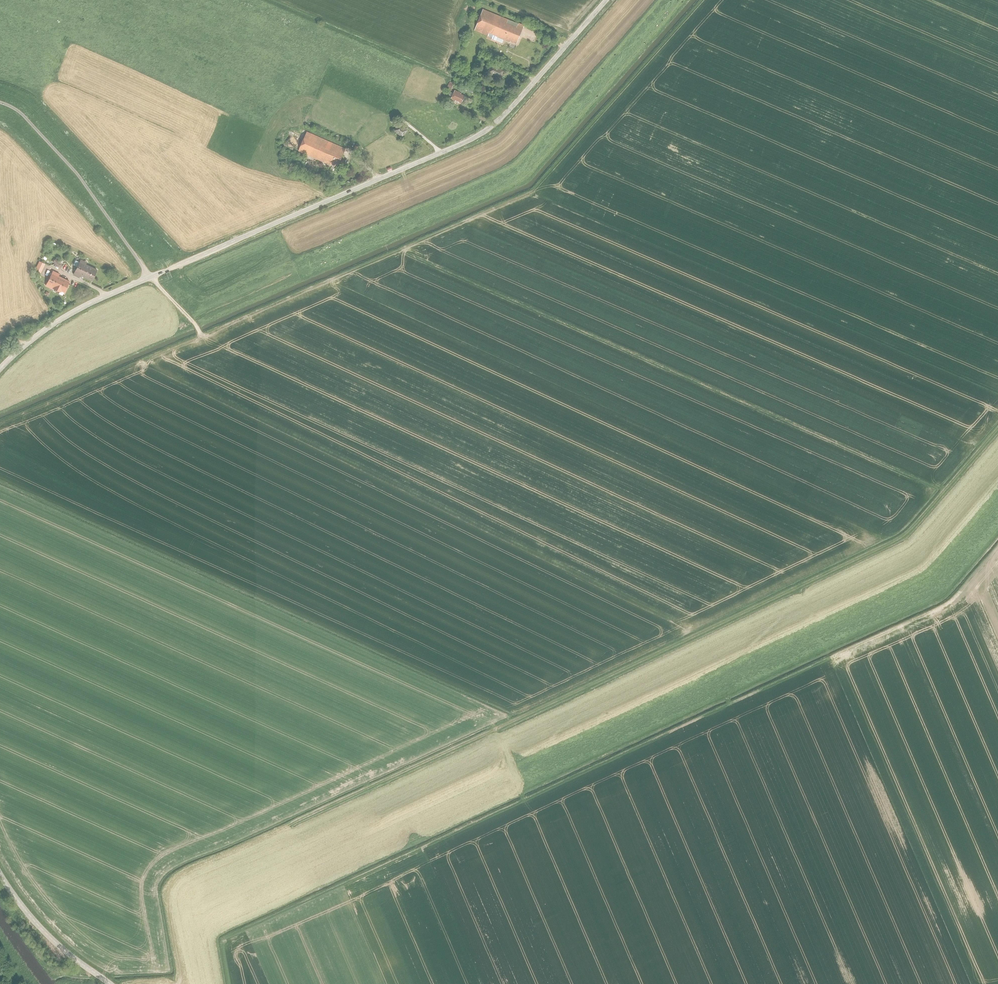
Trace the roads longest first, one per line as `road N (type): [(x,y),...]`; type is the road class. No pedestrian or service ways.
road 1 (track): [(997,427),(911,525),(874,550),(185,869),(164,887),(181,975),(124,983)]
road 2 (tertiary): [(606,0),(481,134),(101,298),(46,329),(0,369)]
road 3 (tertiary): [(0,874),(46,933),(110,983)]

